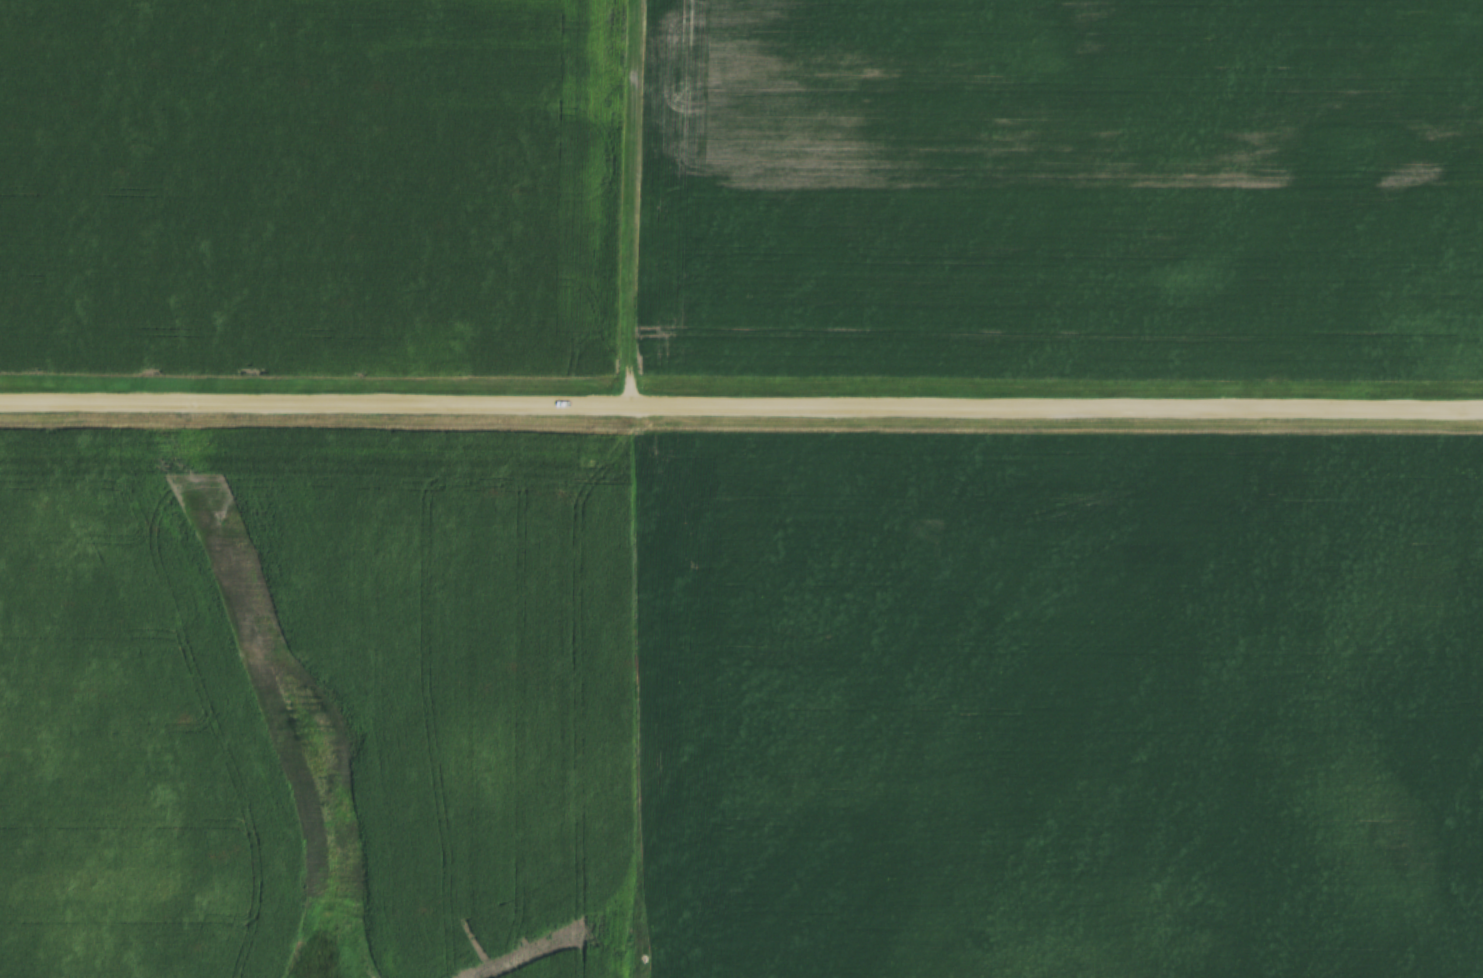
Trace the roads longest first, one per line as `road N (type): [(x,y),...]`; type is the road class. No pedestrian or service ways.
road 1 (residential): [(0,401),(1482,407)]

